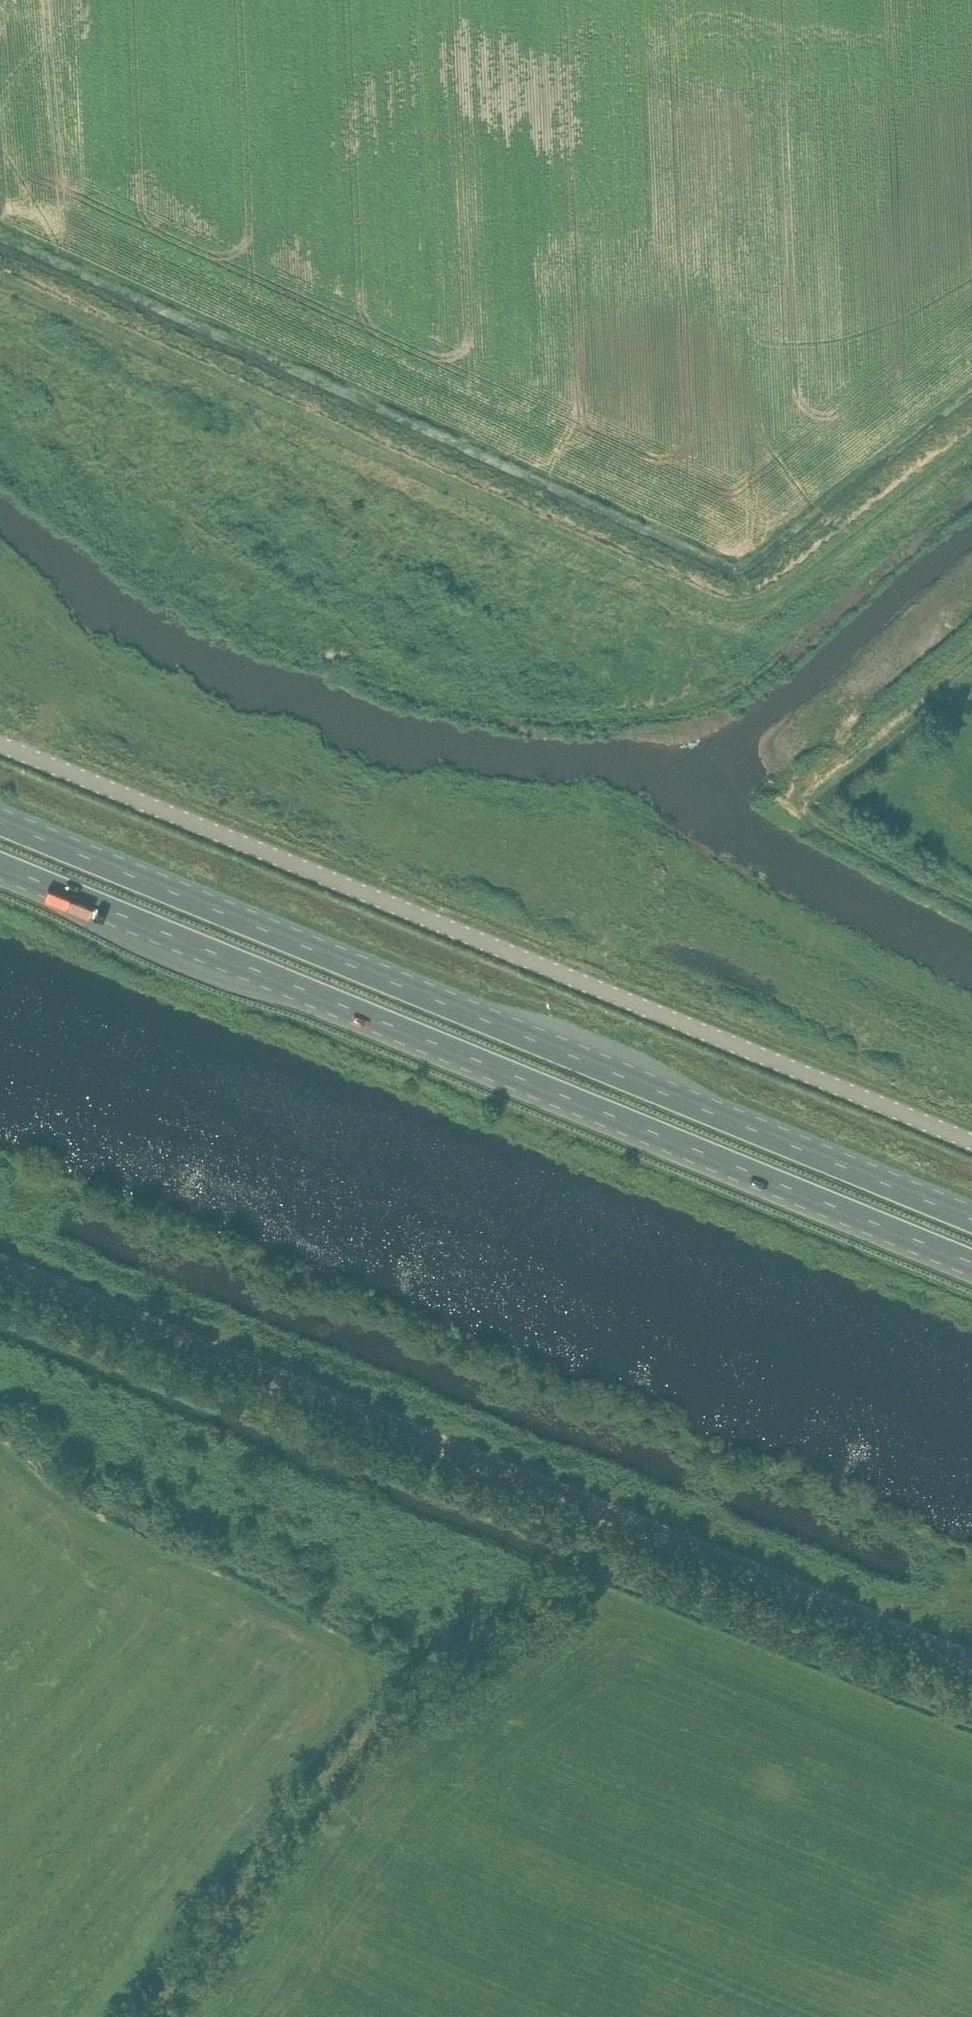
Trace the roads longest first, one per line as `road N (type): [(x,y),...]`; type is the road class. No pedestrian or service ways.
road 1 (track): [(971,484),(709,692),(650,707),(0,264)]
road 2 (trunk): [(0,864),(971,1263)]
road 3 (unclassified): [(971,1659),(0,1262)]
road 4 (unclassified): [(0,744),(971,1141)]
road 5 (trunk): [(971,1219),(0,823)]
road 6 (track): [(618,1513),(556,1585),(449,1667),(351,1760),(151,2016)]
road 7 (track): [(971,654),(793,789),(787,802),(971,913)]

